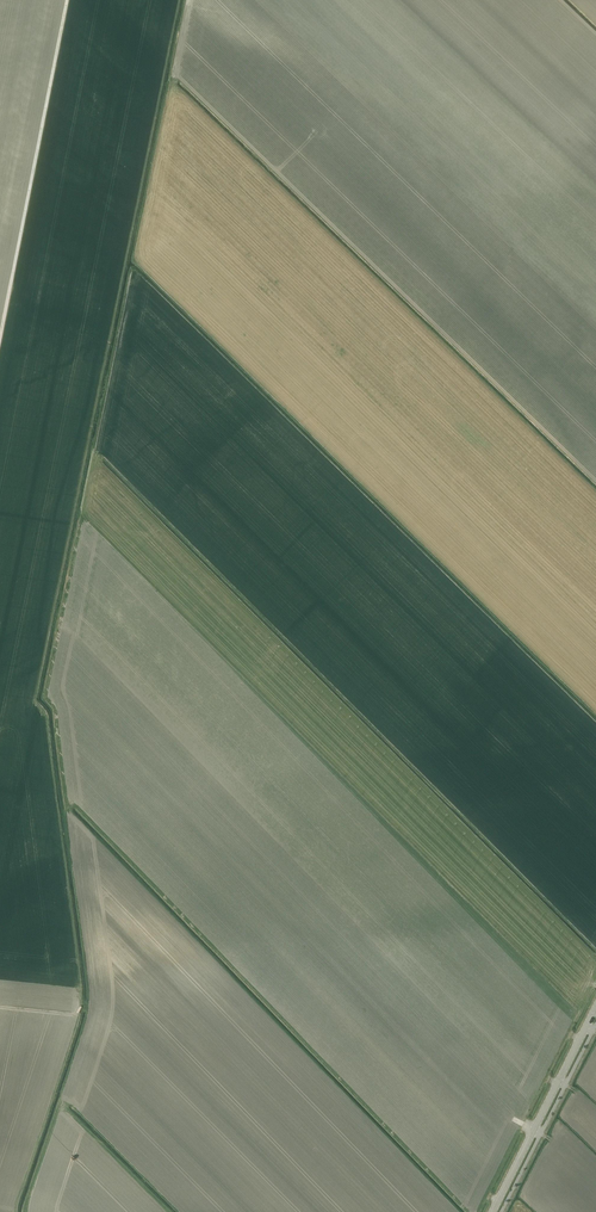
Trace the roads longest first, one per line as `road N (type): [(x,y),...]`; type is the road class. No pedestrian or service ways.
road 1 (track): [(0,340),(68,0)]
road 2 (tertiary): [(493,1211),(595,1007)]

